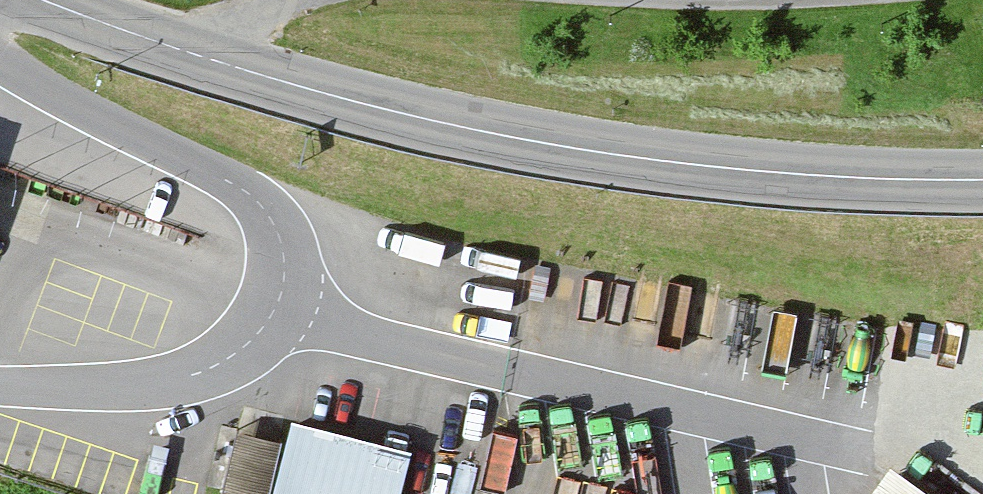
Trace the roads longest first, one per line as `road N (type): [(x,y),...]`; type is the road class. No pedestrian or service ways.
road 1 (secondary): [(210,57),(569,153),(982,181)]
road 2 (secondary): [(42,0),(210,57)]

